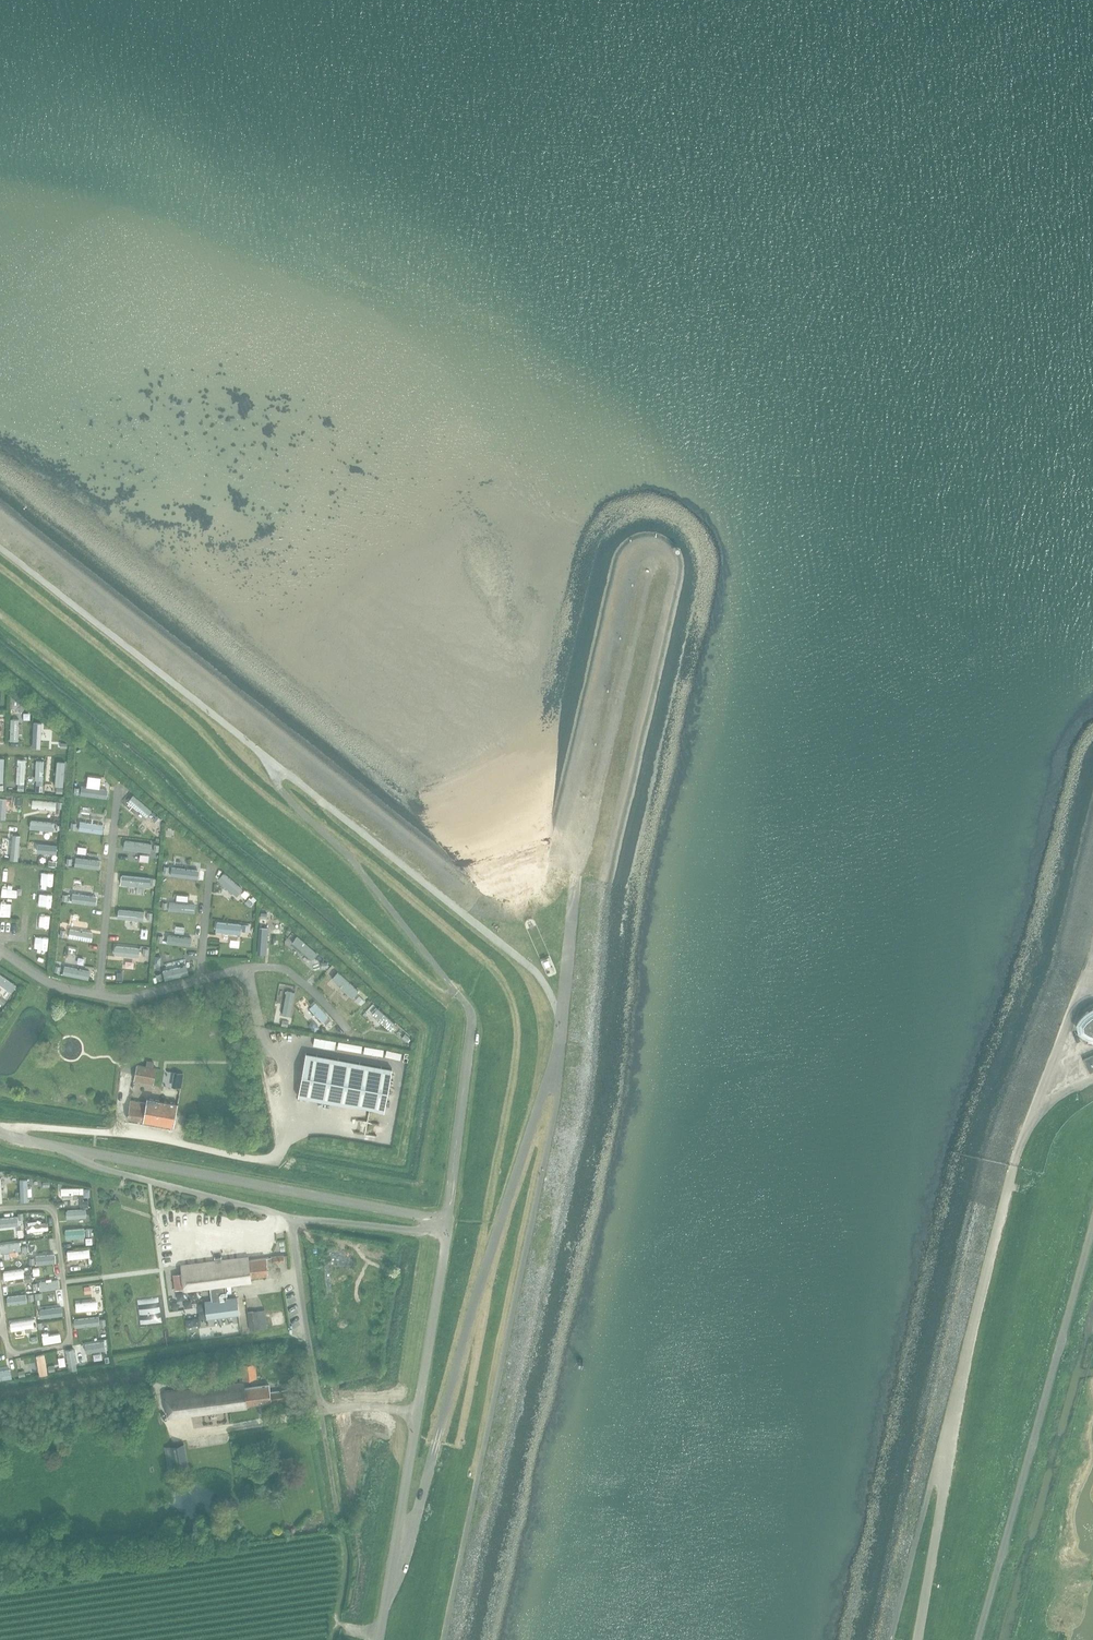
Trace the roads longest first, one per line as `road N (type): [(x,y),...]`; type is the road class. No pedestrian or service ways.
road 1 (unclassified): [(392,1572),(417,1515),(478,1291),(562,1041)]
road 2 (unclassified): [(448,1222),(470,1011),(359,868),(295,806),(263,755)]
road 3 (unclassified): [(918,1639),(964,1374),(1017,1167)]
road 4 (unclassified): [(980,1639),(1092,1236)]
road 5 (unclassified): [(432,1219),(71,1149)]
road 6 (unclassified): [(71,1149),(105,1168),(293,1219)]
road 7 (unclassified): [(417,1415),(448,1222)]
road 8 (unclassified): [(321,1410),(293,1219)]
road 9 (unclassified): [(392,1572),(417,1415)]
road 10 (unclassified): [(293,1219),(418,1229),(432,1219)]

